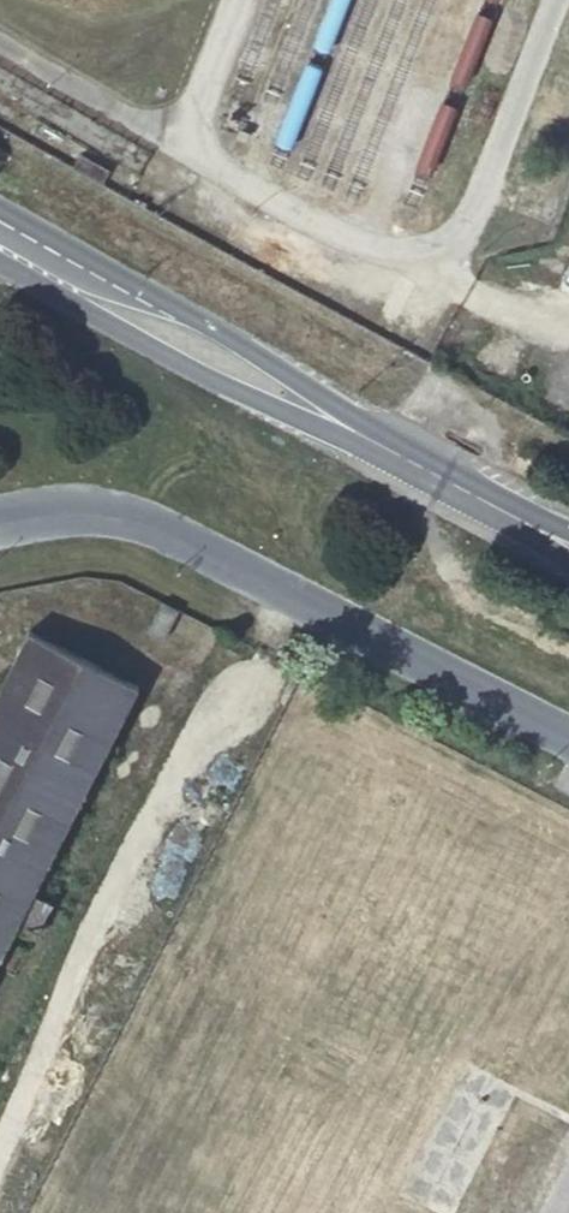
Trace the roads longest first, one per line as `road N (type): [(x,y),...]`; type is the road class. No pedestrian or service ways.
road 1 (secondary): [(568,534),(0,235)]
road 2 (unclassified): [(0,521),(91,510),(165,524),(568,734)]

